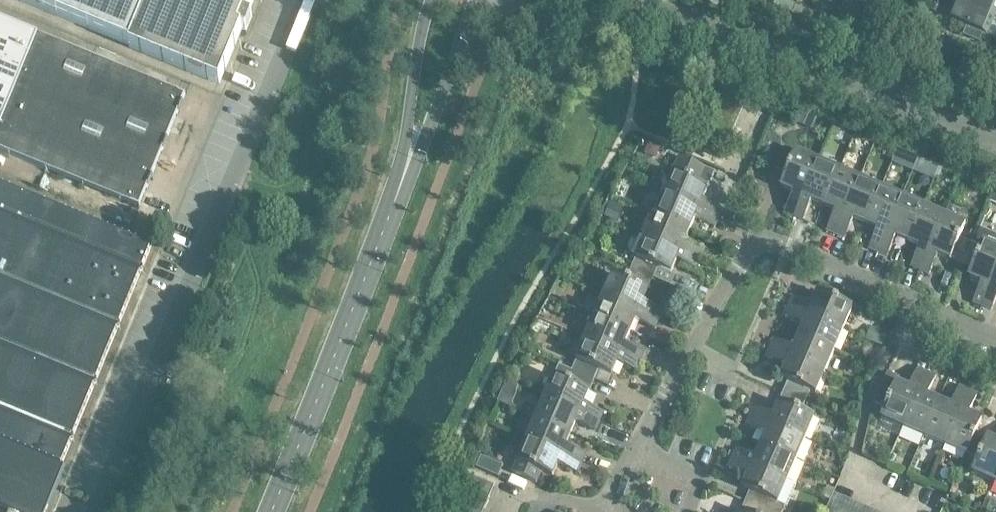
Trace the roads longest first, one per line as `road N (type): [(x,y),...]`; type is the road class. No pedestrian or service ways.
road 1 (residential): [(635,451),(753,230),(911,302)]
road 2 (residential): [(995,142),(627,0)]
road 3 (tertiary): [(270,511),(406,166)]
road 4 (residential): [(927,511),(844,475),(867,399),(911,302)]
road 5 (tertiary): [(406,166),(416,161),(475,0)]
road 6 (tertiary): [(432,0),(401,156),(406,166)]

